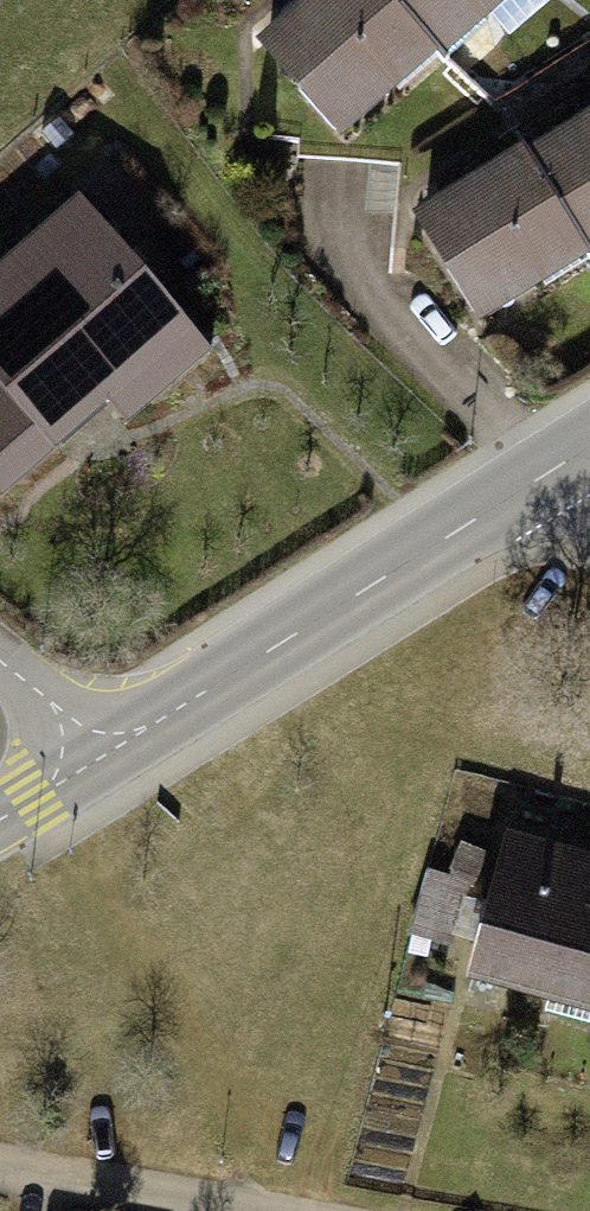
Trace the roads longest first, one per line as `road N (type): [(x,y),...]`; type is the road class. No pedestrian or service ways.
road 1 (tertiary): [(589,444),(103,754)]
road 2 (residential): [(239,1210),(0,1168)]
road 3 (residential): [(0,662),(103,754)]
road 4 (tertiary): [(103,754),(0,816)]

